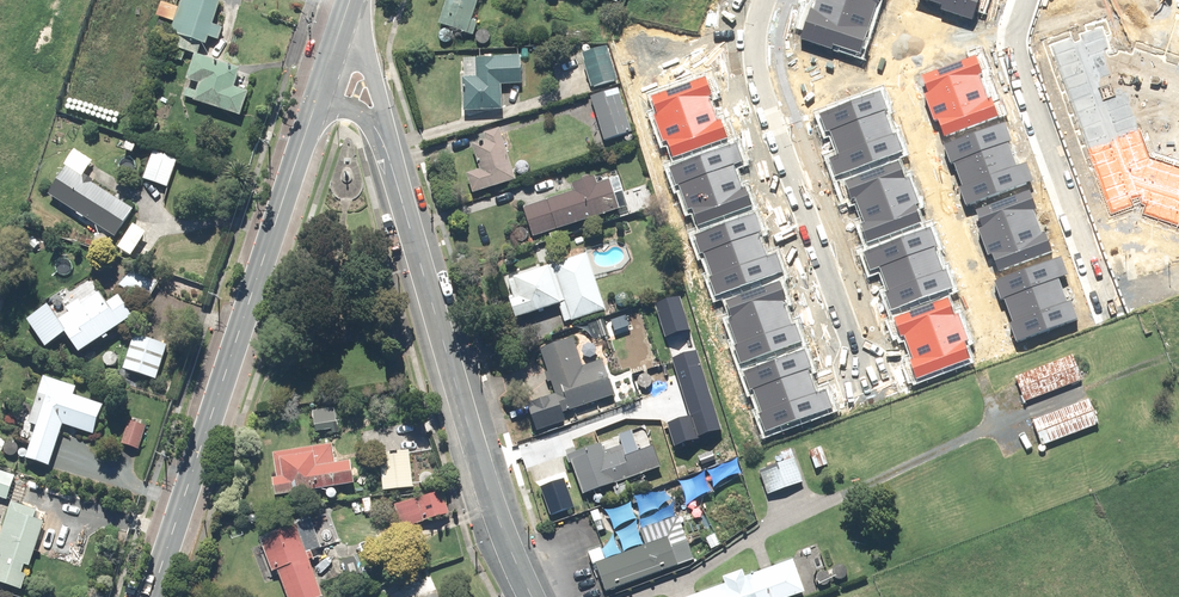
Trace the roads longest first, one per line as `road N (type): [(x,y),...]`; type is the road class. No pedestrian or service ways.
road 1 (secondary): [(149,596),(318,95)]
road 2 (tertiary): [(531,596),(498,535),(383,141)]
road 3 (residential): [(762,0),(751,44),(754,90),(856,363)]
road 4 (residential): [(1097,302),(1015,60),(1024,0)]
road 5 (tertiary): [(357,0),(383,141)]

